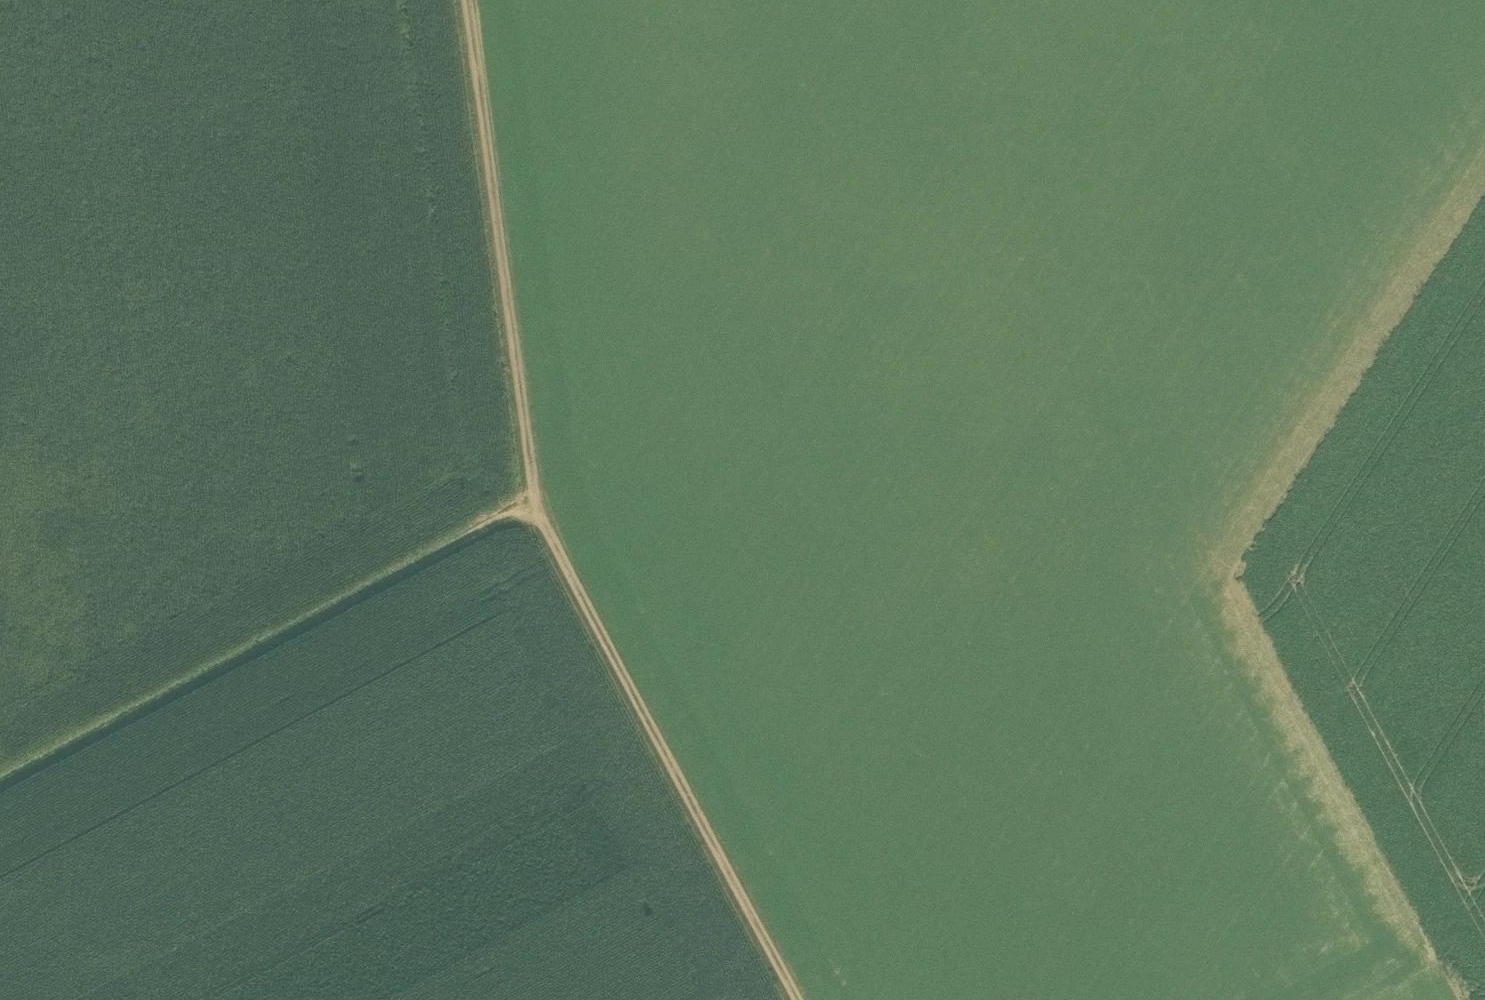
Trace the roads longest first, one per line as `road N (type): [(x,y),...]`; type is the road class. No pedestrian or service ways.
road 1 (track): [(798,999),(534,501),(465,0)]
road 2 (unclassified): [(534,501),(0,784)]

